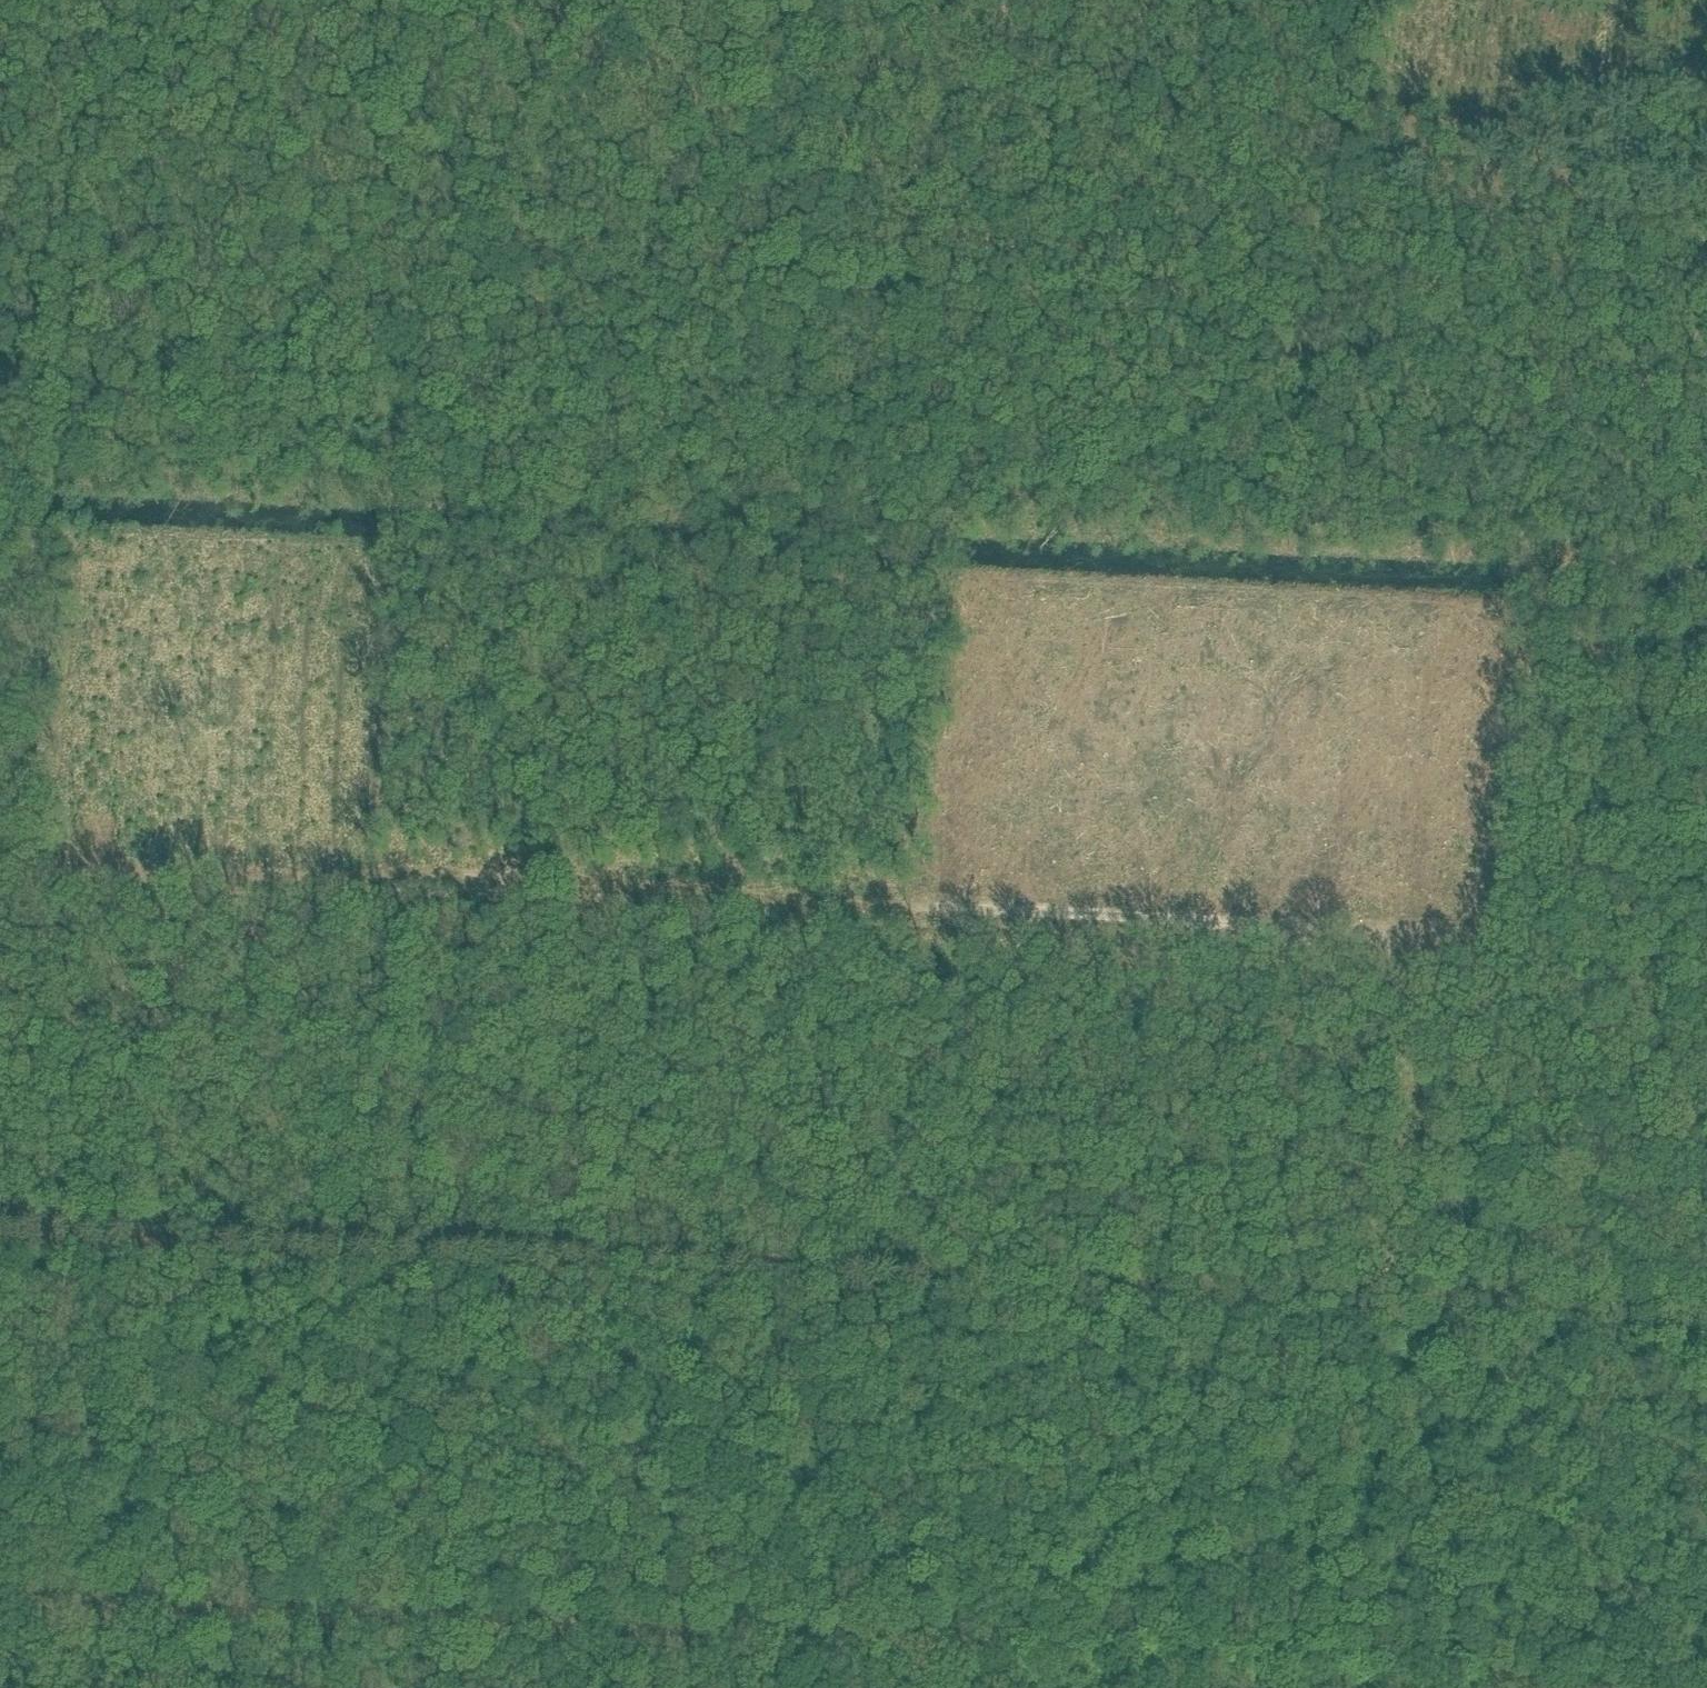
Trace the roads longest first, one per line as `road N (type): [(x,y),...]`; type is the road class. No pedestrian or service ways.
road 1 (track): [(0,1231),(1591,1320)]

